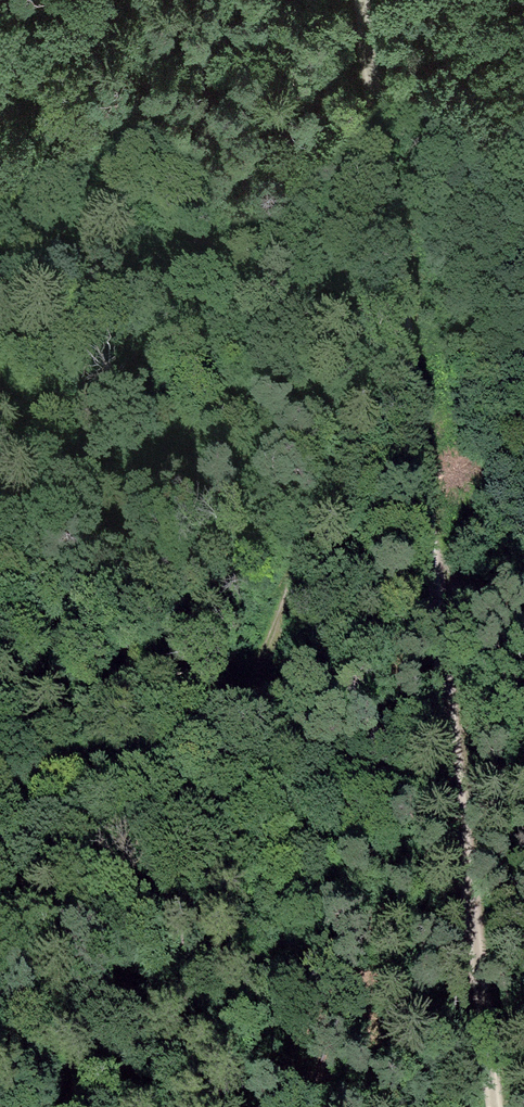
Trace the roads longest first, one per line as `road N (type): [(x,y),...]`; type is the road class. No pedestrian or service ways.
road 1 (track): [(523,1106),(504,1021),(392,0)]
road 2 (track): [(80,1106),(125,969),(239,747),(331,474),(395,49)]

